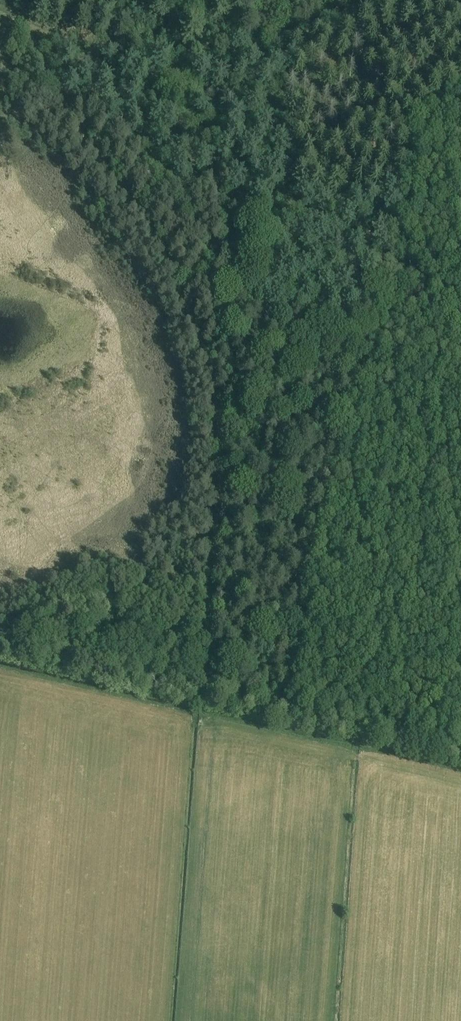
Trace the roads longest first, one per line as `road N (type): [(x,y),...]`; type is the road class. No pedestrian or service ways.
road 1 (track): [(460,742),(273,697),(228,672),(205,593),(218,447),(208,373),(129,205),(50,99),(6,15)]
road 2 (track): [(6,15),(90,44),(204,49),(388,20),(449,0)]

